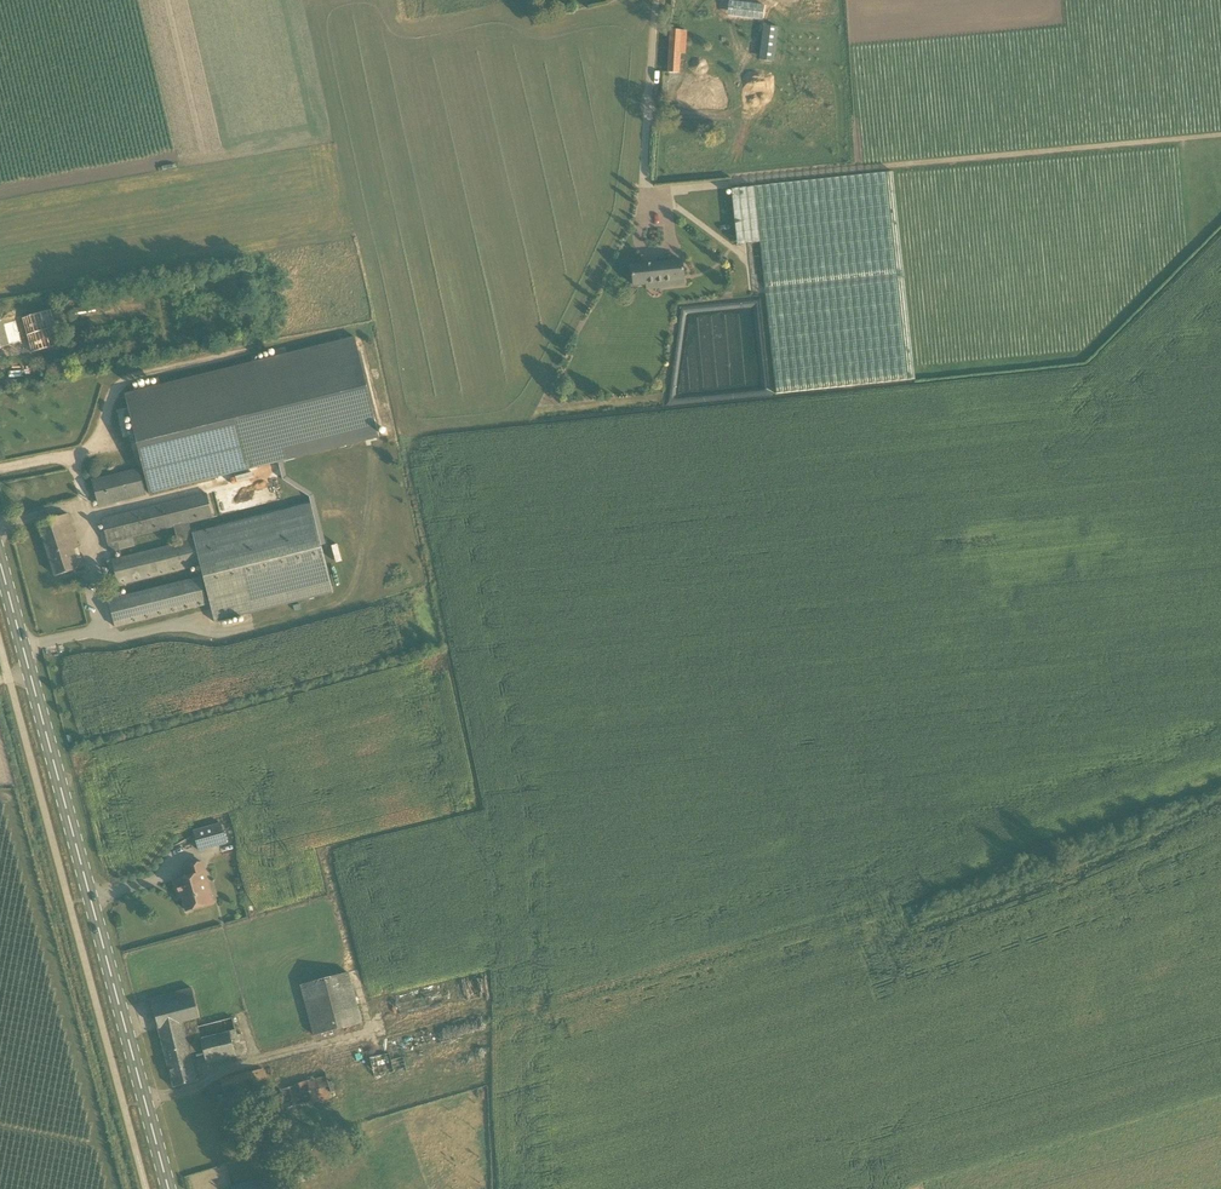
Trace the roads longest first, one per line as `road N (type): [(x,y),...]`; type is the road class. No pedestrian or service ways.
road 1 (unclassified): [(1220,142),(651,188),(644,161),(658,0)]
road 2 (primary): [(168,1188),(0,562)]
road 3 (track): [(246,629),(334,610),(351,591),(376,451)]

